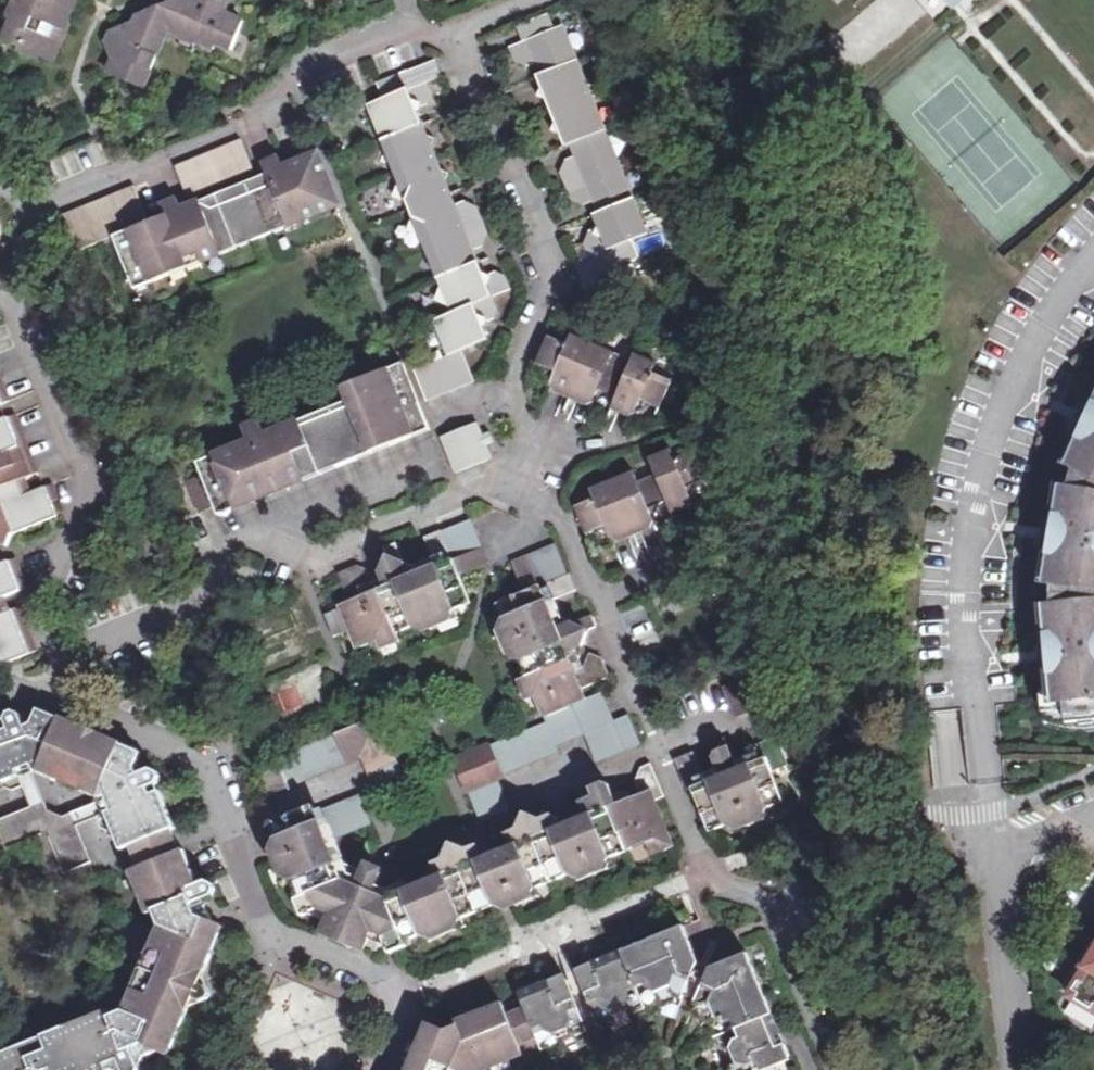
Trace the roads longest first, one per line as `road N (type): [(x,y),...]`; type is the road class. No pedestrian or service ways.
road 1 (residential): [(541,463),(537,488),(603,616),(708,884),(758,895),(837,1069)]
road 2 (residential): [(71,700),(200,755),(270,928),(412,995),(383,1069)]
road 3 (residential): [(56,656),(199,599),(231,536),(299,560),(541,463)]
road 4 (residential): [(454,29),(544,265),(503,389),(542,452),(541,463)]
road 5 (residential): [(32,208),(454,29)]
road 6 (residential): [(0,287),(87,509),(58,558),(45,600),(56,656)]
road 7 (residential): [(1023,1069),(996,870)]

